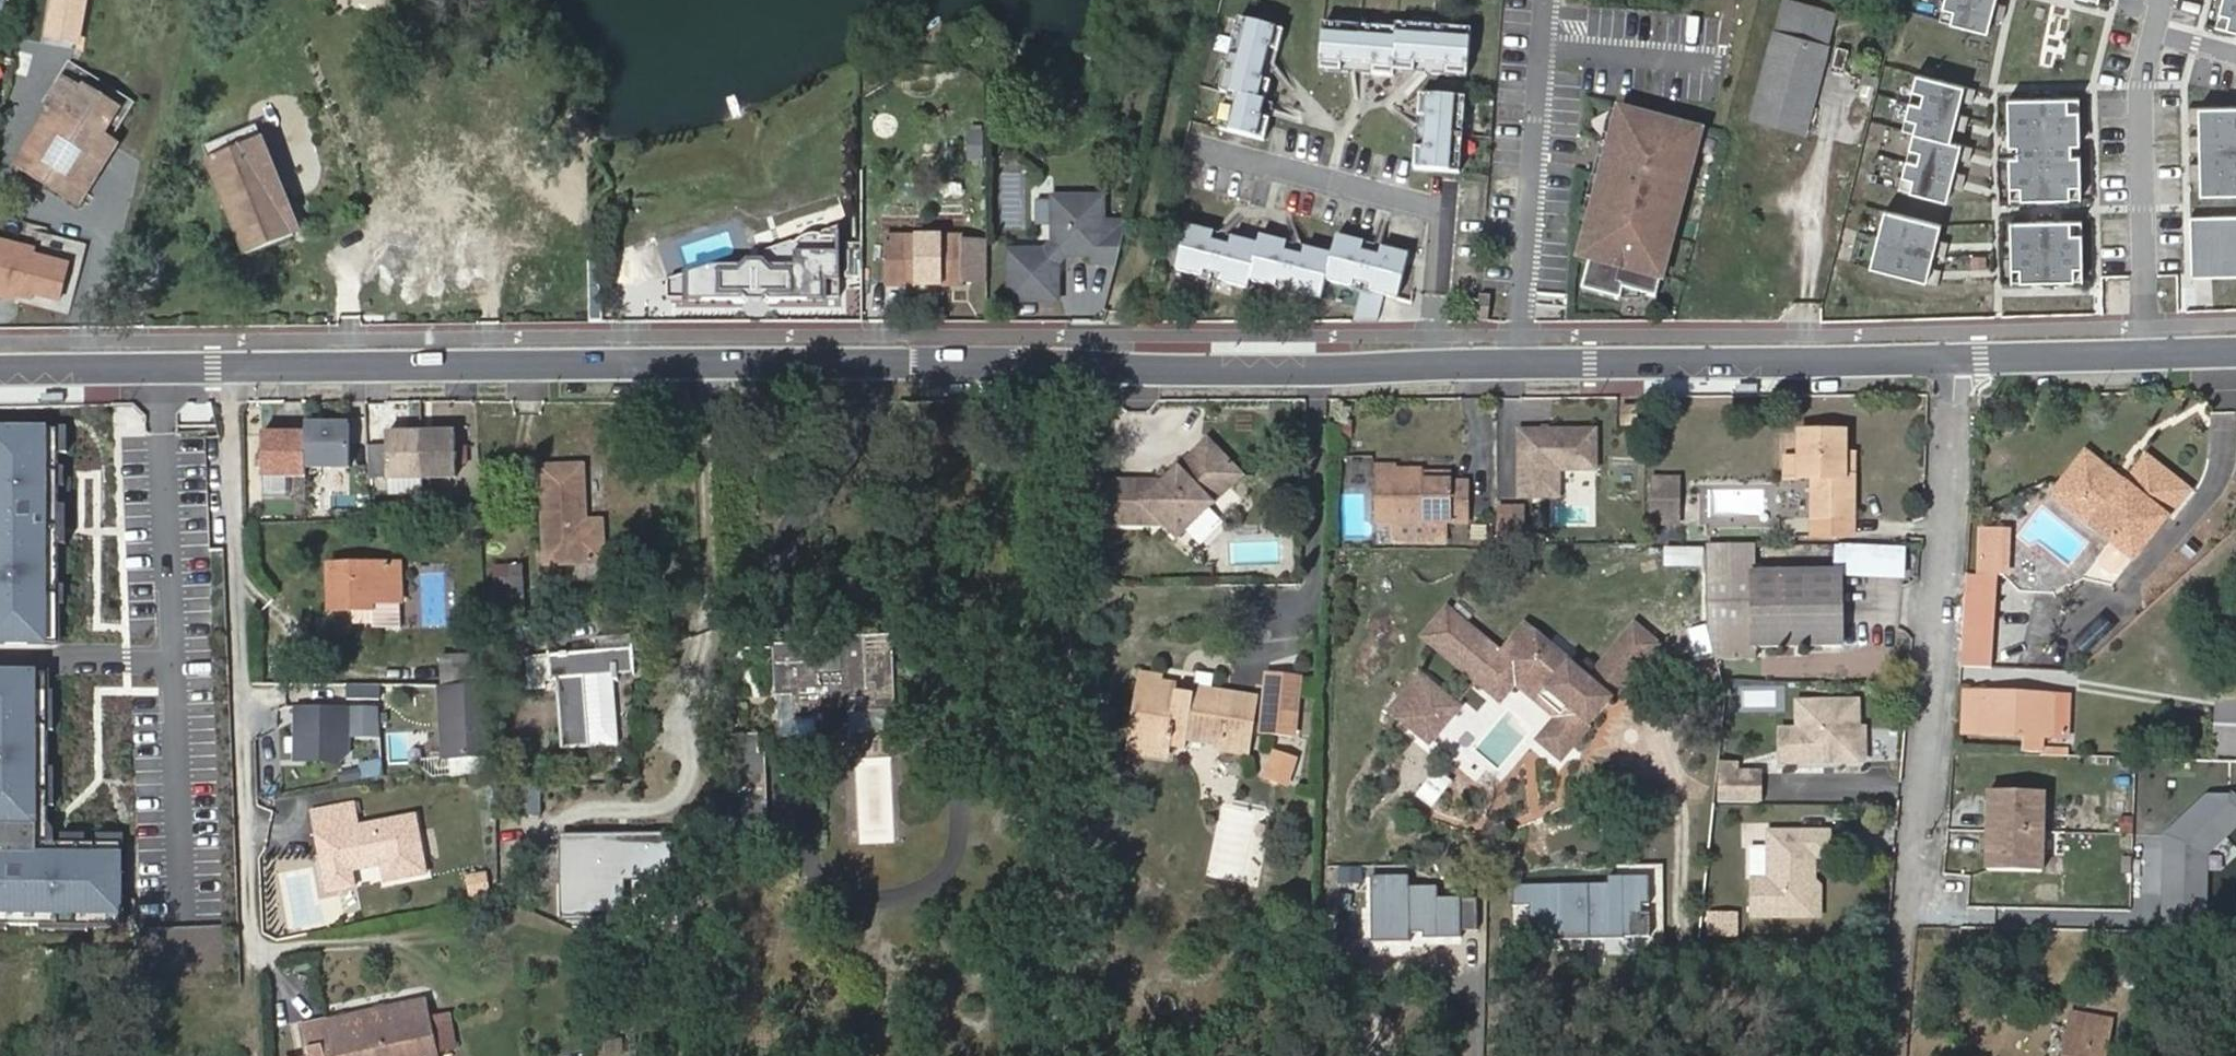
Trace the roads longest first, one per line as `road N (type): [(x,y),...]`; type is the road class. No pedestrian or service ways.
road 1 (residential): [(1519,366),(0,370)]
road 2 (residential): [(2235,356),(1519,366)]
road 3 (track): [(1904,1055),(1940,700),(1954,361)]
road 4 (track): [(257,1055),(235,368)]
road 5 (residential): [(1539,50),(1519,366)]
road 6 (residential): [(1726,63),(1539,50)]

